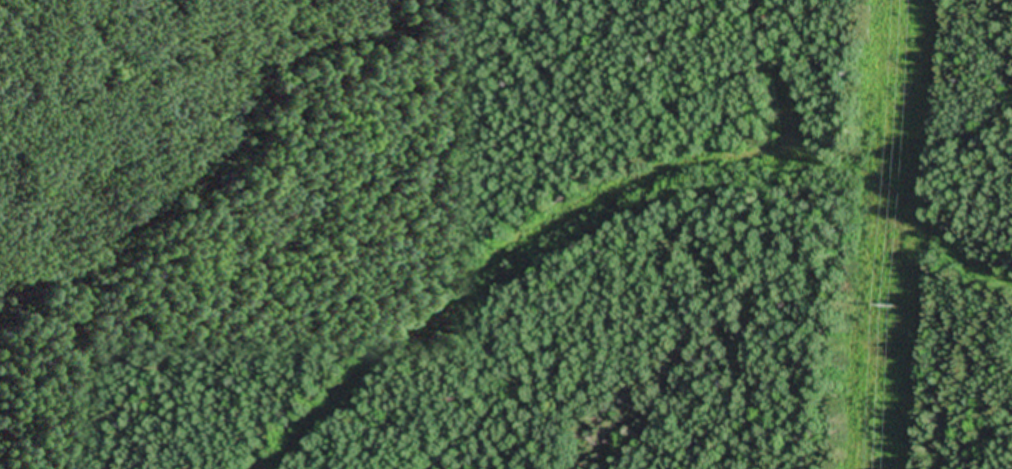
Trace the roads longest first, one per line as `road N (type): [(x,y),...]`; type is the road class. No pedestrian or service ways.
road 1 (residential): [(272,468),(532,233),(723,159),(837,161),(981,268),(1011,276)]

